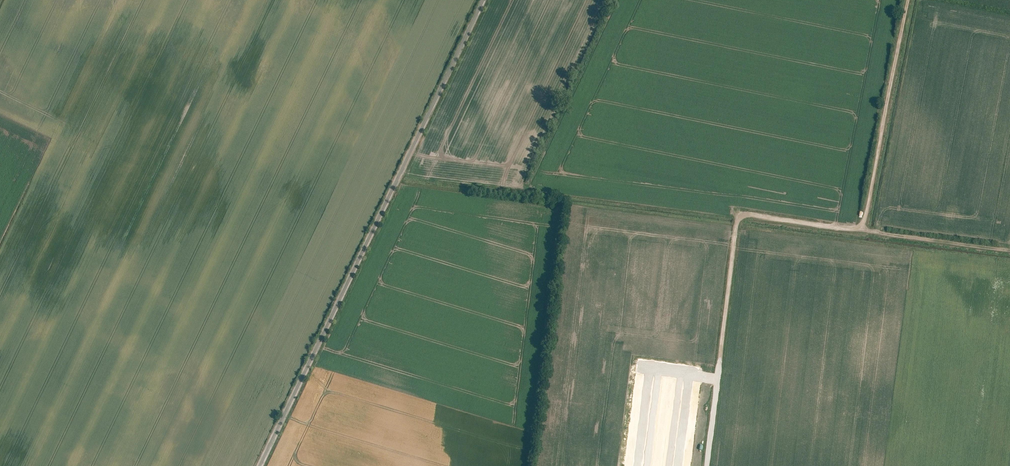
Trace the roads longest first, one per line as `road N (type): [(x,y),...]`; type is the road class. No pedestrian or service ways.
road 1 (track): [(707,465),(740,216),(1009,250)]
road 2 (unclassified): [(486,0),(262,465)]
road 3 (track): [(862,230),(908,0)]

